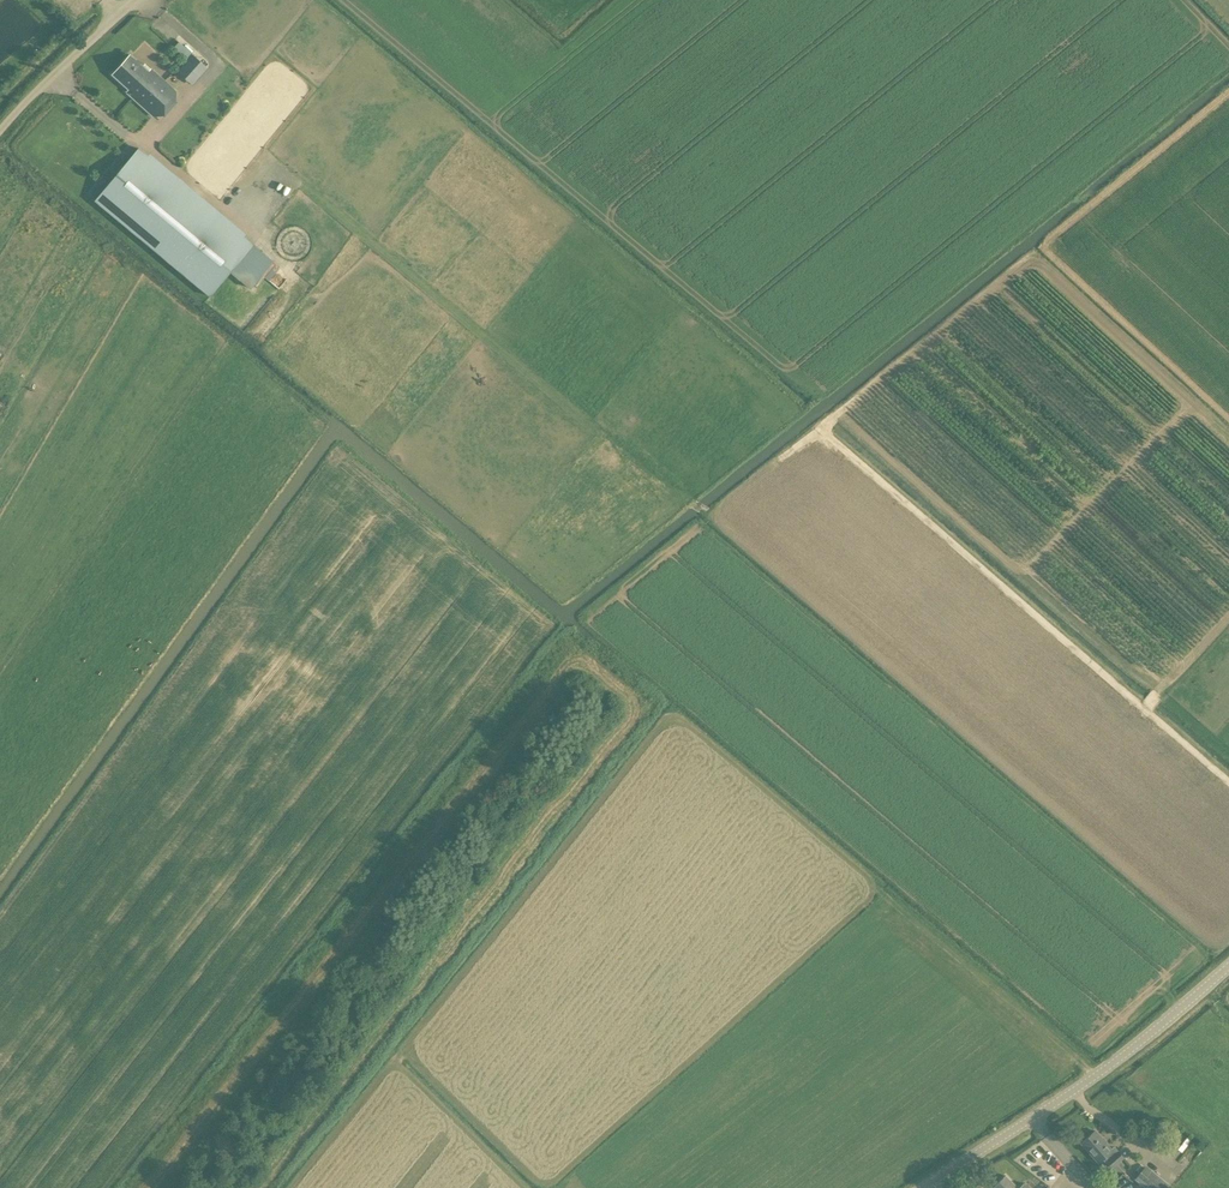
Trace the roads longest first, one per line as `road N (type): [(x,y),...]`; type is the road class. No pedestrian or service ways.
road 1 (unclassified): [(1228,967),(1099,1073),(925,1187)]
road 2 (unclassified): [(0,128),(137,0)]

